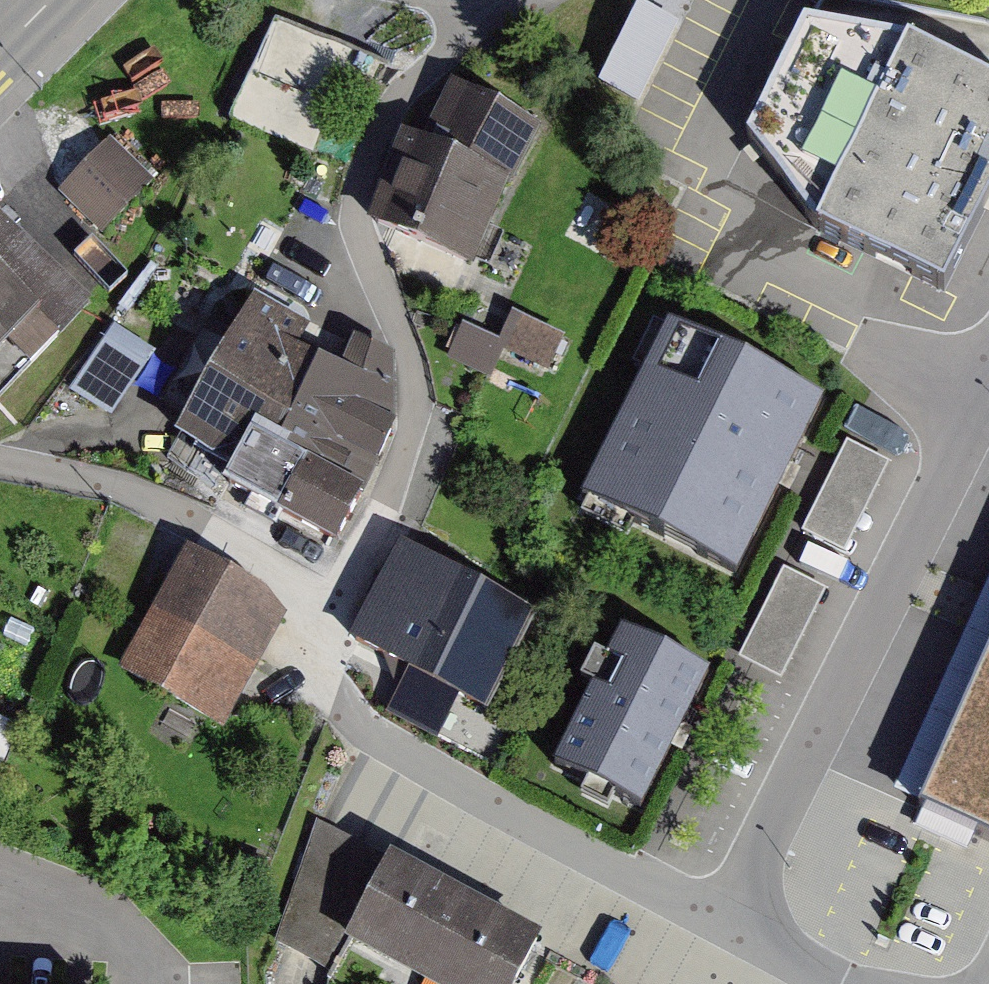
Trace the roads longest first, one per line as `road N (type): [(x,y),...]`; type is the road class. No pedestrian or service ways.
road 1 (residential): [(0,464),(89,479),(213,516),(277,571),(340,703),(383,744),(728,926)]
road 2 (residential): [(728,926),(988,402)]
road 3 (residential): [(836,983),(728,926)]

